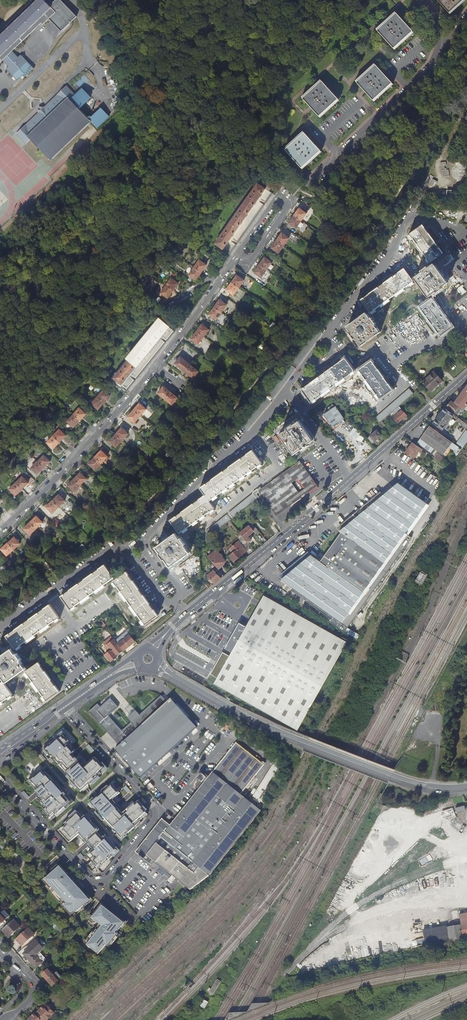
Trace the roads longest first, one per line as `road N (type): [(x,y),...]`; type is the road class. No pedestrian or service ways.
road 1 (residential): [(0,781),(90,882),(104,883),(156,814),(64,708)]
road 2 (residential): [(159,666),(307,744),(413,784),(466,788)]
road 3 (residential): [(285,390),(410,218),(466,232)]
road 4 (tertiary): [(351,478),(153,648)]
road 5 (residential): [(309,182),(432,63),(439,32),(424,0)]
road 6 (residential): [(156,366),(0,530)]
road 7 (residential): [(140,545),(285,390)]
road 8 (track): [(114,116),(114,125),(0,233)]
road 9 (tertiary): [(466,375),(351,478)]
road 10 (residential): [(129,550),(100,556),(0,629)]
road 11 (residential): [(129,550),(167,604),(175,603),(182,592),(140,545)]

